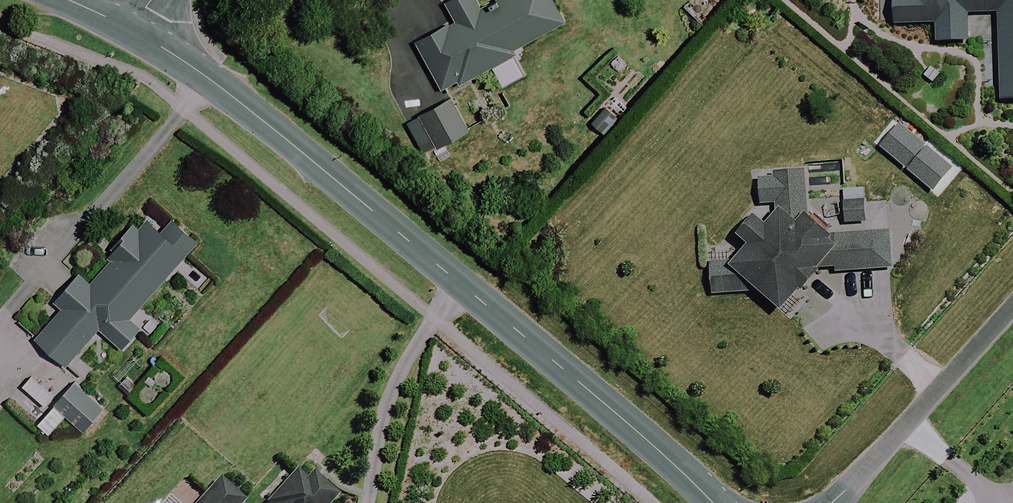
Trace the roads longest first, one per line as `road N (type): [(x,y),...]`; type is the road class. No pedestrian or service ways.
road 1 (tertiary): [(133,30),(242,103),(712,502)]
road 2 (residential): [(831,502),(1012,310)]

